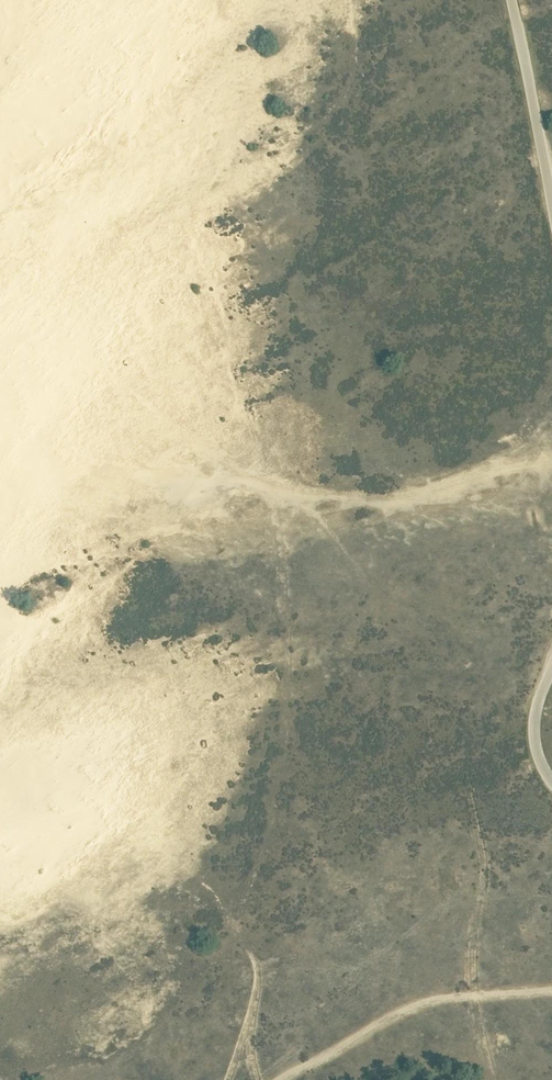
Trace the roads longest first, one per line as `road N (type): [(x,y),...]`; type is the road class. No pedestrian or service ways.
road 1 (unclassified): [(551,214),(510,0)]
road 2 (unclassified): [(551,778),(535,718),(551,663)]

